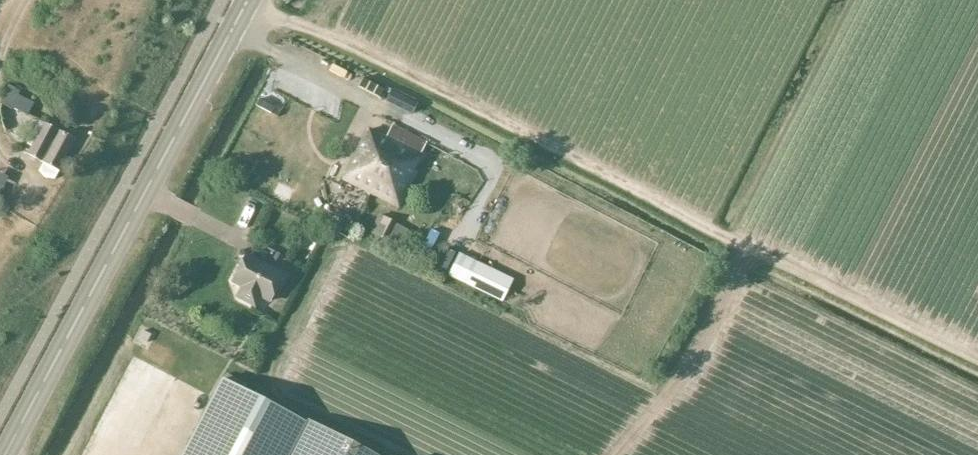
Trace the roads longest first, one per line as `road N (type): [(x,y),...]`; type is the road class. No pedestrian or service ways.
road 1 (track): [(977,361),(306,25),(246,3)]
road 2 (secondary): [(5,454),(248,0)]
road 3 (track): [(748,249),(672,388),(611,454)]

